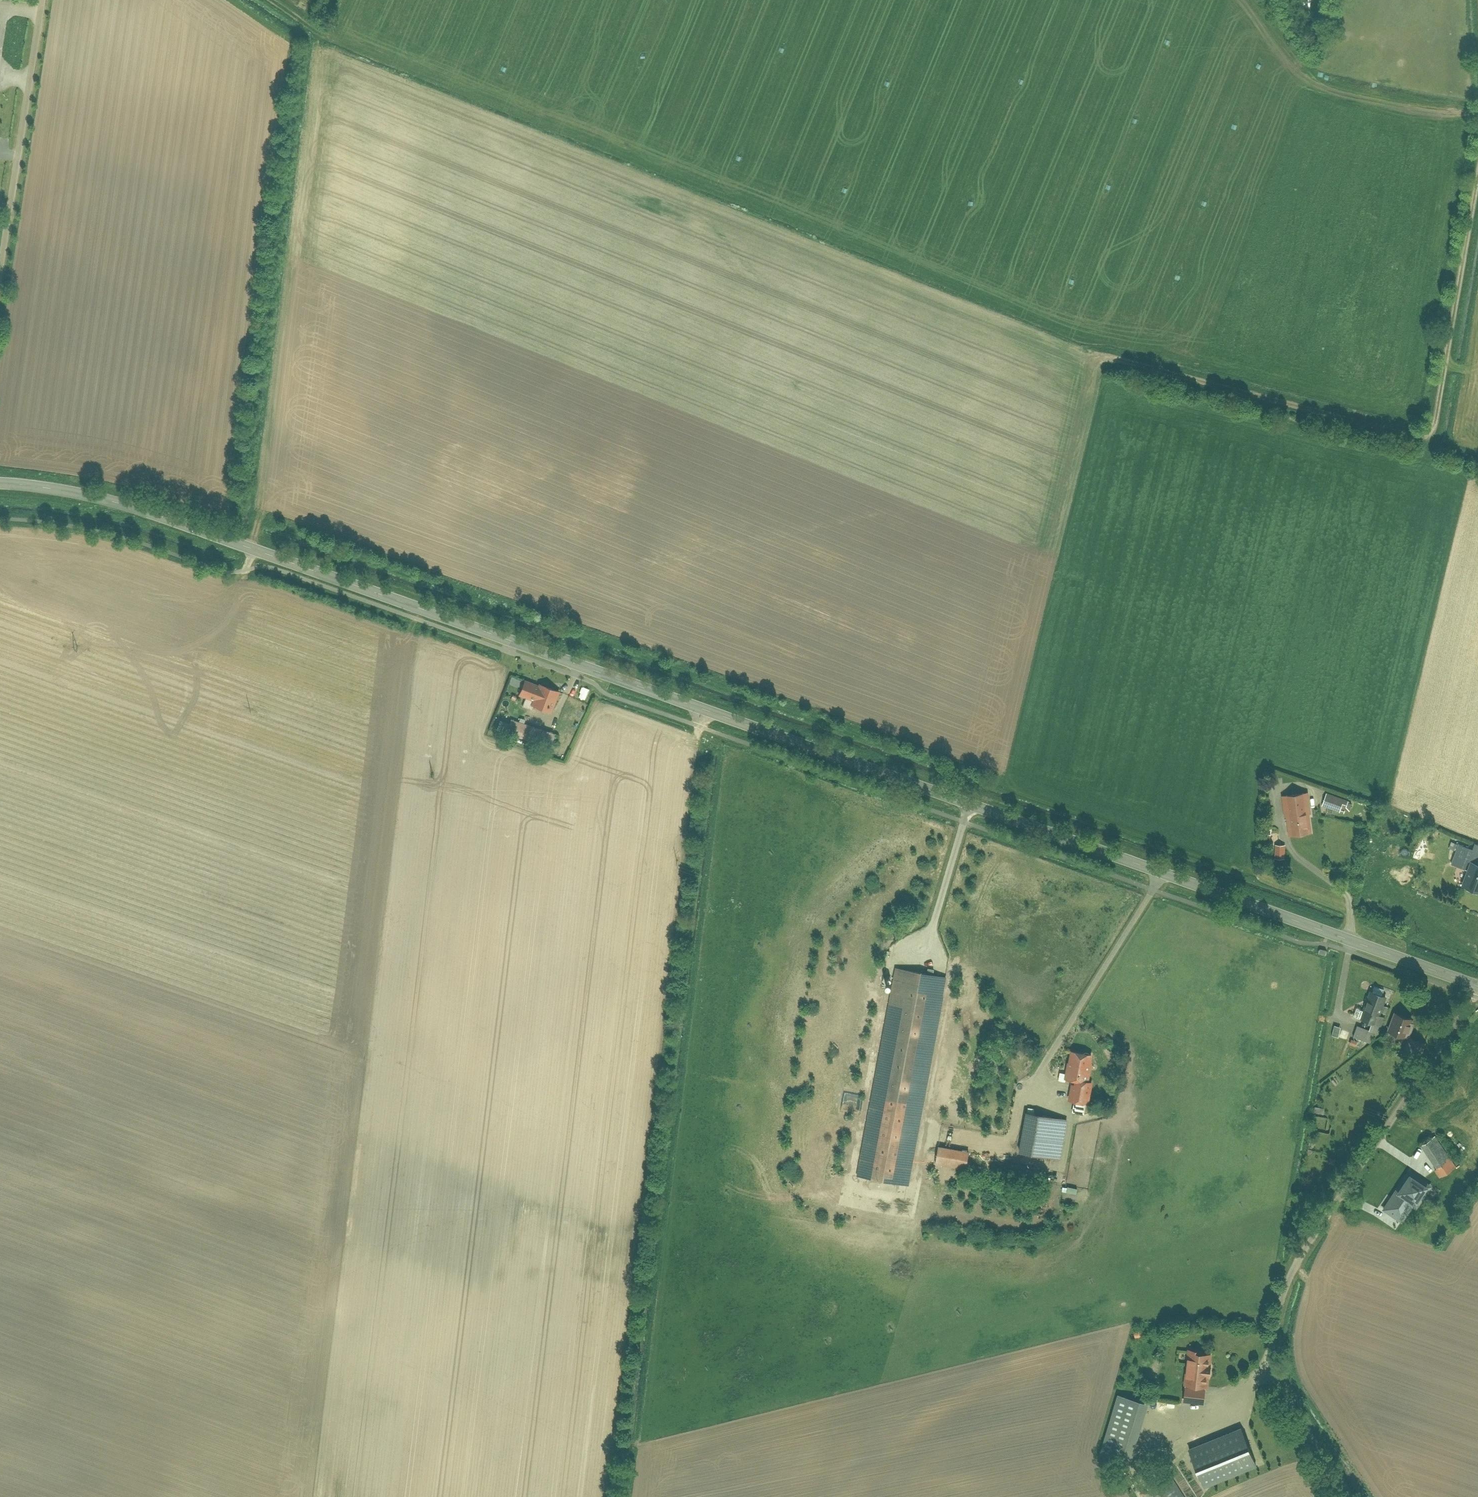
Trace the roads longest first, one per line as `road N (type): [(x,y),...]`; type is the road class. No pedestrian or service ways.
road 1 (tertiary): [(0,484),(121,503),(1477,987)]
road 2 (track): [(1477,171),(1442,412),(1409,440),(1133,360),(710,198)]
road 3 (track): [(702,709),(633,1226),(618,1232),(502,1197),(446,1224)]
road 4 (residential): [(1353,1496),(1270,1366),(1287,1270),(1477,994)]
road 5 (unclassified): [(0,298),(47,0)]

